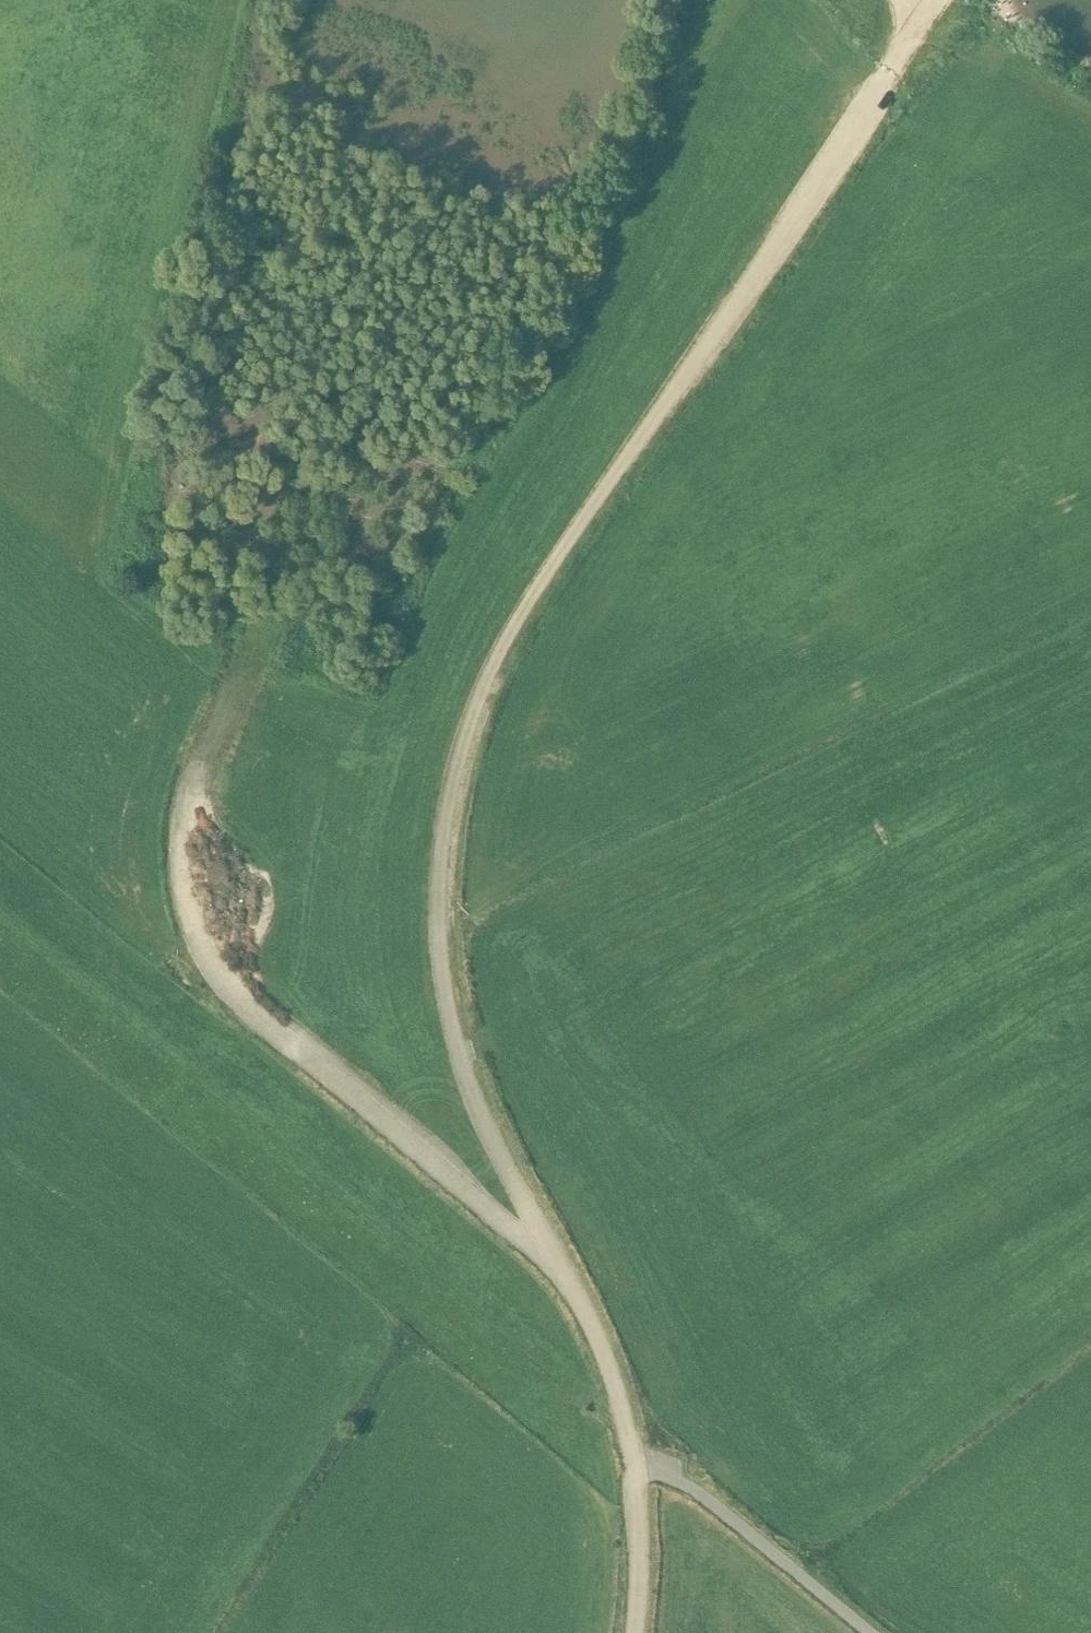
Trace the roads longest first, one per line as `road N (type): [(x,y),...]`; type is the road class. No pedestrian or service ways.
road 1 (track): [(635,1469),(660,1462),(870,1632)]

